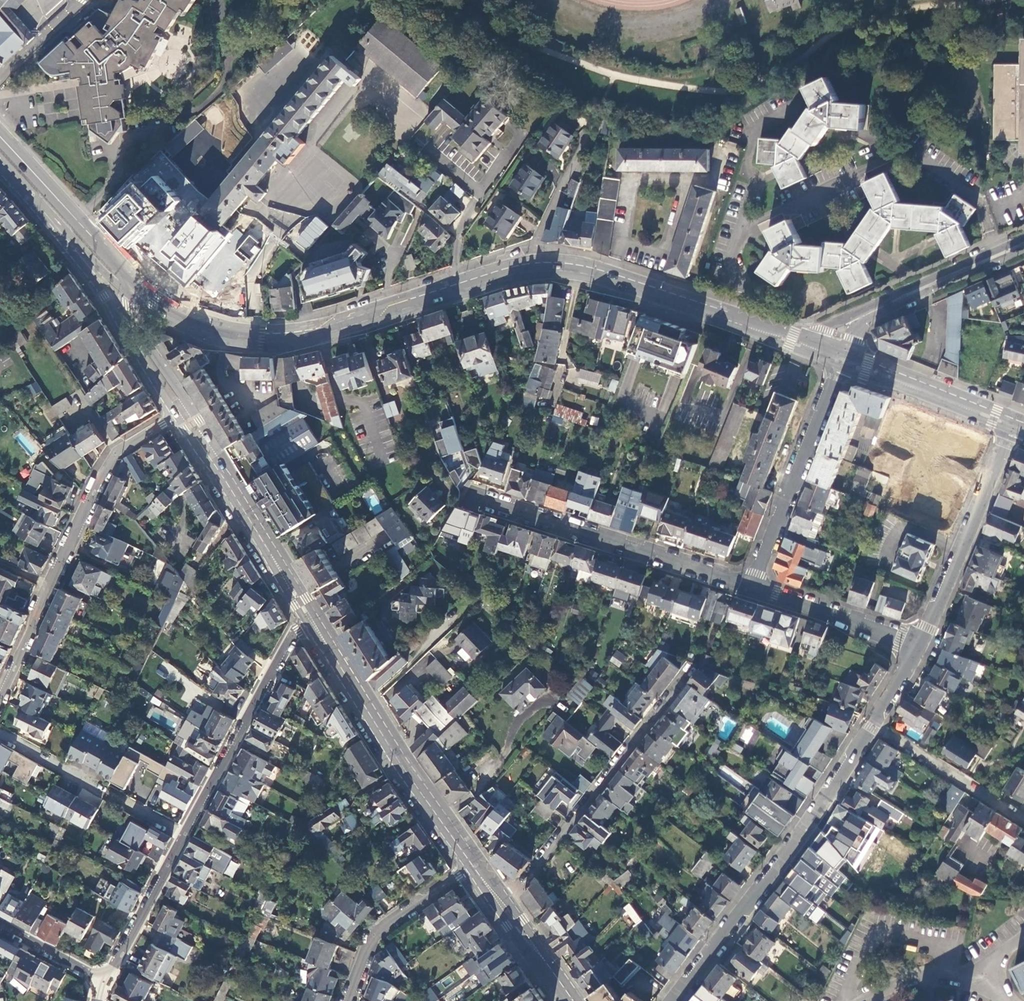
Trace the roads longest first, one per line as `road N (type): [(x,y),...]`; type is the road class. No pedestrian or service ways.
road 1 (secondary): [(129,288),(200,329),(281,340),(524,272)]
road 2 (residential): [(183,411),(116,451),(0,691)]
road 3 (residential): [(673,1000),(875,723)]
road 4 (secondary): [(524,272),(596,275),(842,354)]
road 5 (primary): [(308,605),(387,743),(474,866)]
road 6 (residential): [(503,906),(694,668)]
road 7 (residential): [(750,586),(472,495)]
road 8 (residential): [(184,836),(308,605)]
road 9 (primary): [(38,203),(100,287),(168,402),(183,411)]
road 10 (residential): [(842,354),(750,586)]
road 11 (residential): [(920,642),(1013,426)]
road 12 (primary): [(183,411),(308,605)]
road 13 (tertiary): [(1023,243),(862,312),(842,354)]
road 14 (residential): [(184,836),(0,734)]
road 15 (primary): [(129,288),(106,251),(0,136)]
road 16 (residential): [(474,866),(371,935),(346,1000)]
road 17 (secondary): [(842,354),(1013,426)]
road 18 (residential): [(875,723),(1023,826)]
road 19 (residential): [(920,642),(750,586)]
road 20 (residential): [(103,982),(184,836)]
road 21 (residential): [(591,122),(524,272)]
road 22 (primary): [(183,411),(137,323),(129,288)]
road 23 (primary): [(38,203),(129,288)]

